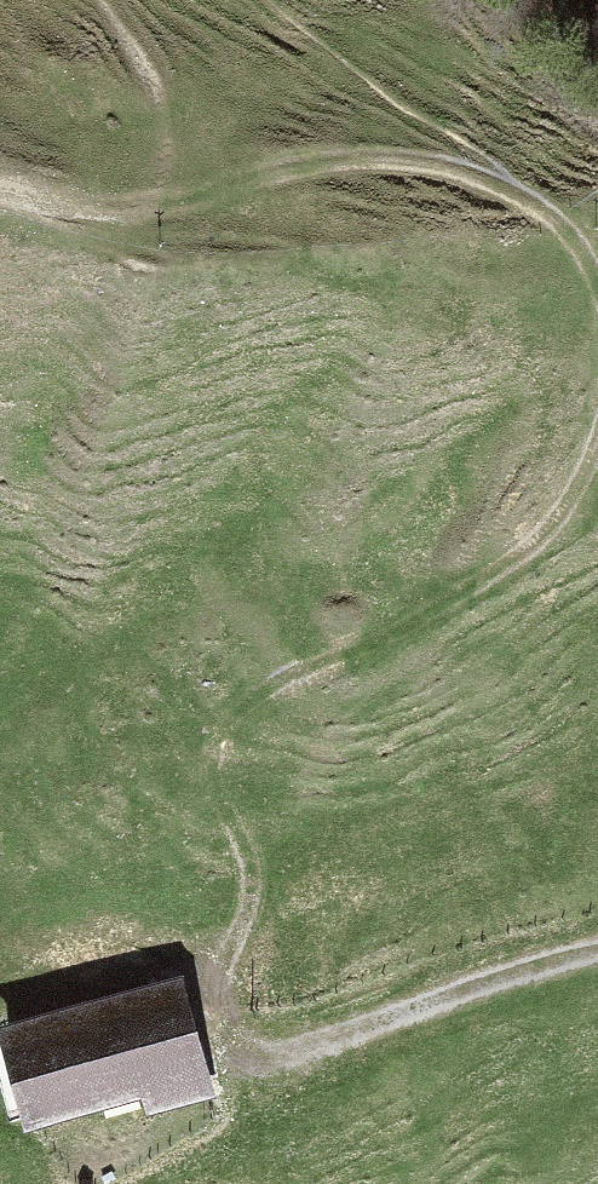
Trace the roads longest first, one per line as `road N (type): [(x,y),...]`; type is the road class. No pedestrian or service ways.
road 1 (track): [(597,346),(588,450),(227,715),(247,890),(228,1062)]
road 2 (track): [(155,218),(356,161),(522,196),(597,287)]
road 3 (track): [(597,948),(228,1062)]
road 4 (track): [(0,175),(155,218)]

